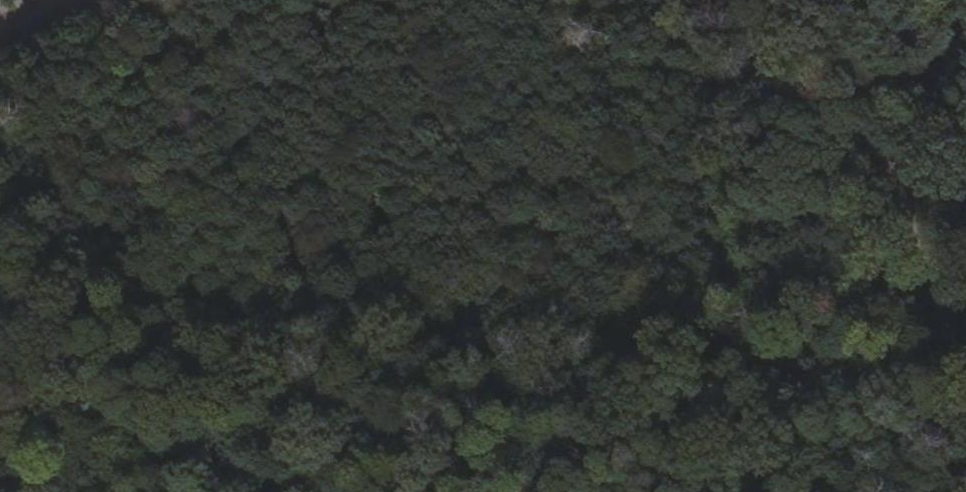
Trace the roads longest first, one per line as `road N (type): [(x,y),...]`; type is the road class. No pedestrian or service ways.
road 1 (track): [(965,393),(827,0)]
road 2 (track): [(0,401),(335,491)]

